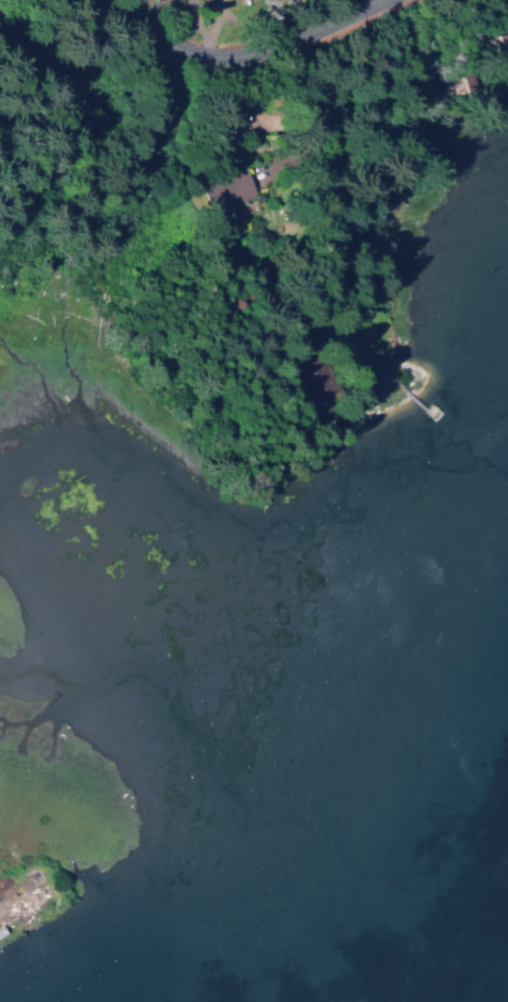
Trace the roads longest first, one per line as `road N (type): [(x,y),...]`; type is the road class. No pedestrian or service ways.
road 1 (tertiary): [(369,0),(240,51),(177,44),(96,0)]

